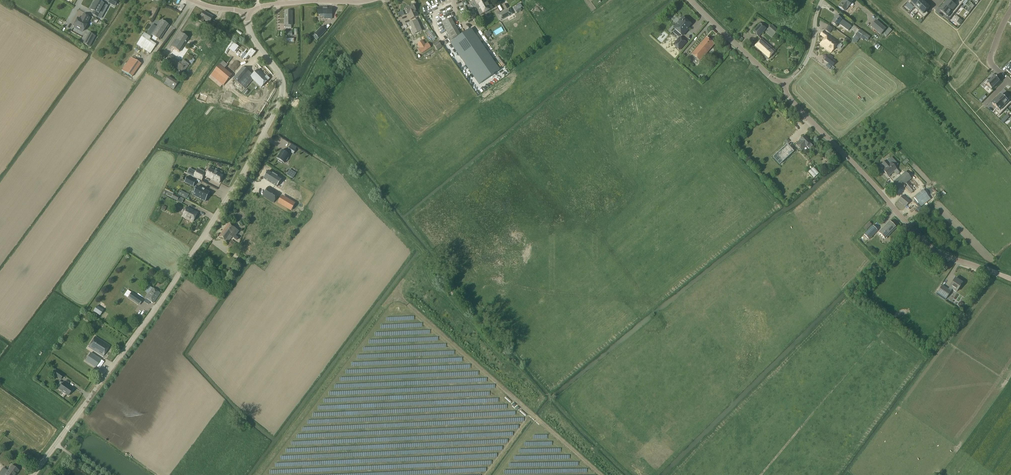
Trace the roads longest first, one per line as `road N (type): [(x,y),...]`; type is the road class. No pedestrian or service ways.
road 1 (unclassified): [(33,474),(199,242),(283,93),(247,13)]
road 2 (tertiary): [(1010,279),(926,243),(787,95),(784,83)]
road 3 (unclassified): [(247,13),(376,0)]
road 4 (tertiary): [(784,83),(693,0)]

